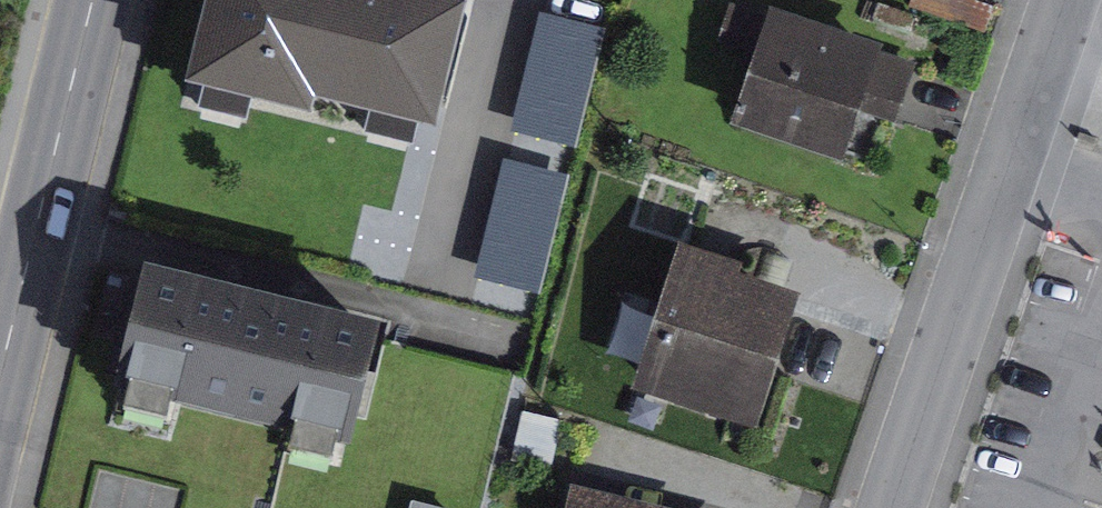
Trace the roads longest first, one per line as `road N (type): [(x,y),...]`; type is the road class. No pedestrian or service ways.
road 1 (residential): [(889,507),(1059,0)]
road 2 (primary): [(0,386),(94,0)]

